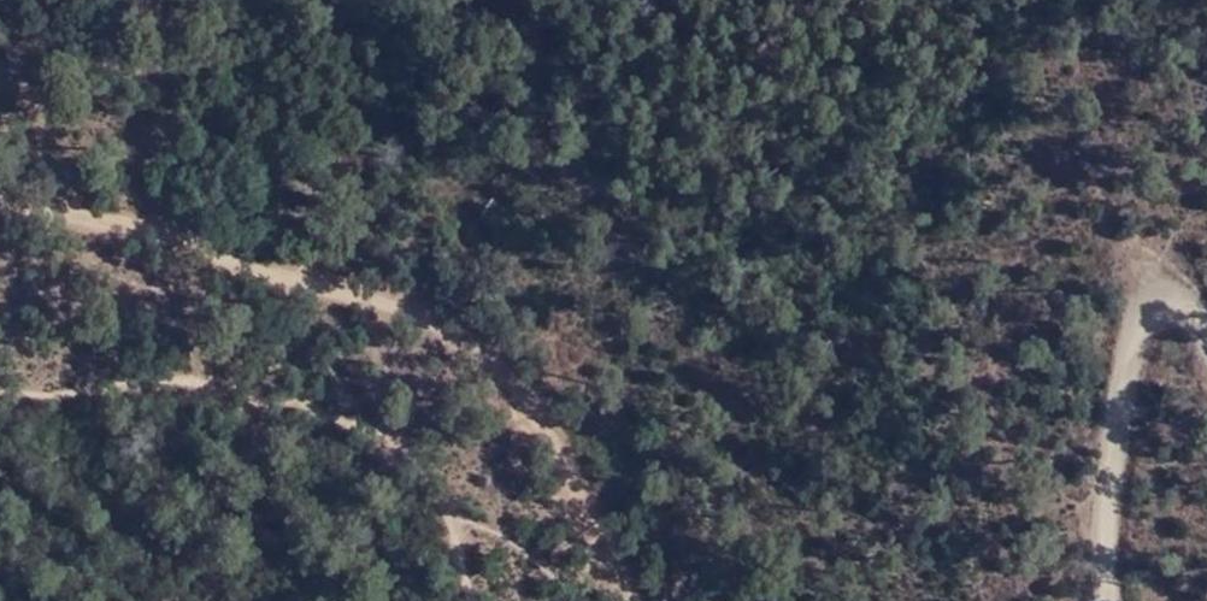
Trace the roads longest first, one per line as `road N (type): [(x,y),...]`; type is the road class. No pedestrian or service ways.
road 1 (track): [(646,600),(541,438),(458,333),(175,230),(0,197)]
road 2 (track): [(1206,335),(1198,320),(1158,306),(1128,349),(1113,429),(1110,600)]

